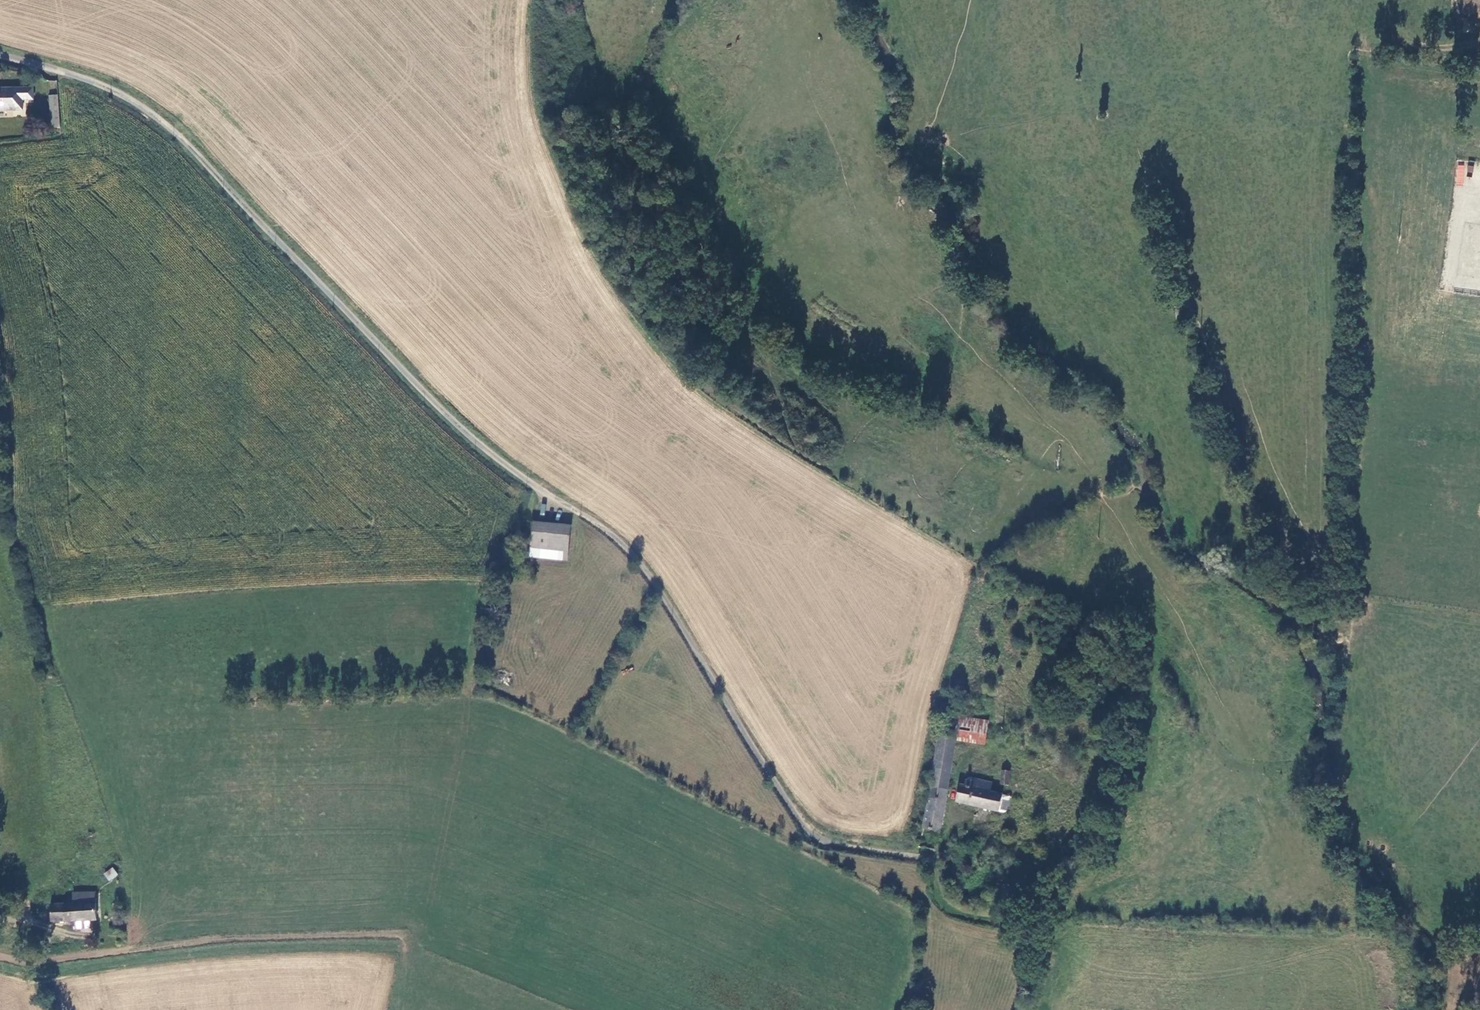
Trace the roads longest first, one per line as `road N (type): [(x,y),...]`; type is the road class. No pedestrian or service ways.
road 1 (unclassified): [(0,56),(94,84),(159,121),(477,443),(623,547),(665,599),(809,834),(838,847),(932,859)]
road 2 (track): [(0,954),(42,960),(187,944)]
road 3 (track): [(1479,145),(1351,137)]

